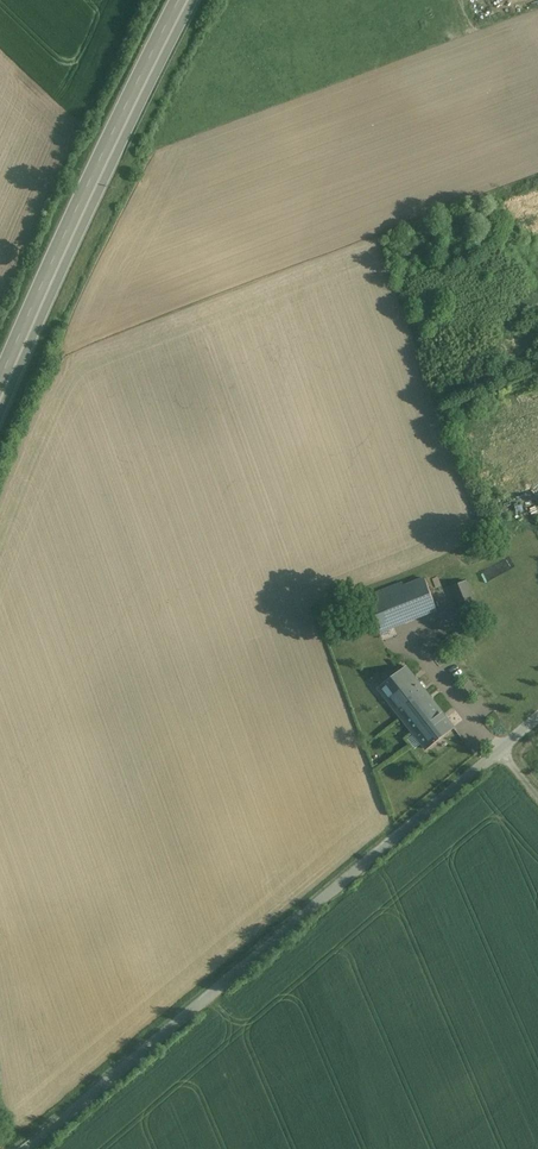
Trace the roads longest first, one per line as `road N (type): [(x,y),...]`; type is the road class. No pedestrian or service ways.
road 1 (unclassified): [(24,1148),(537,720)]
road 2 (trunk): [(184,0),(0,390)]

